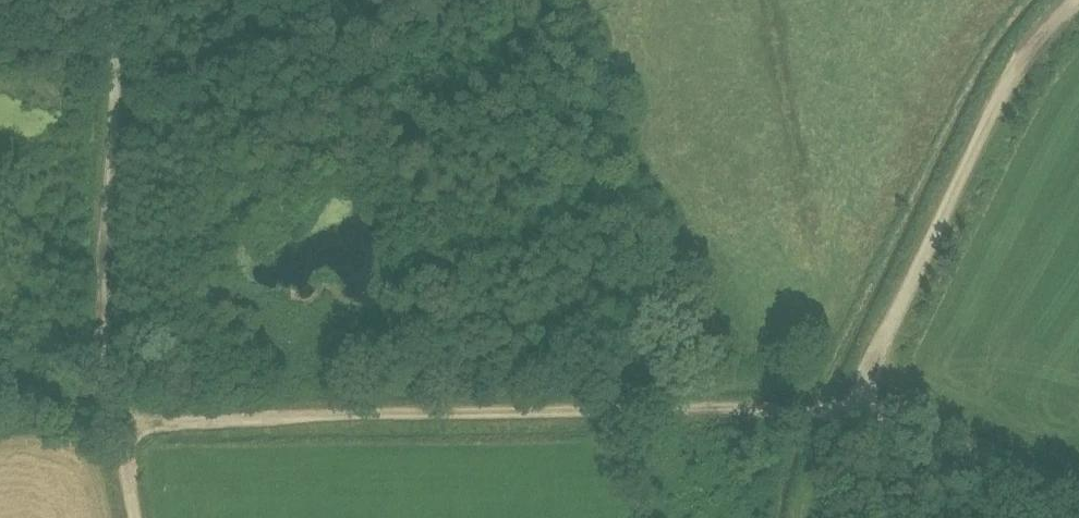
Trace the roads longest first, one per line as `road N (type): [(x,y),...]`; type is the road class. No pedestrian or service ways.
road 1 (track): [(117,421),(842,417)]
road 2 (track): [(842,417),(1027,40),(1074,0)]
road 3 (track): [(117,421),(103,336),(115,78),(106,0)]
road 4 (track): [(842,417),(1078,509)]

